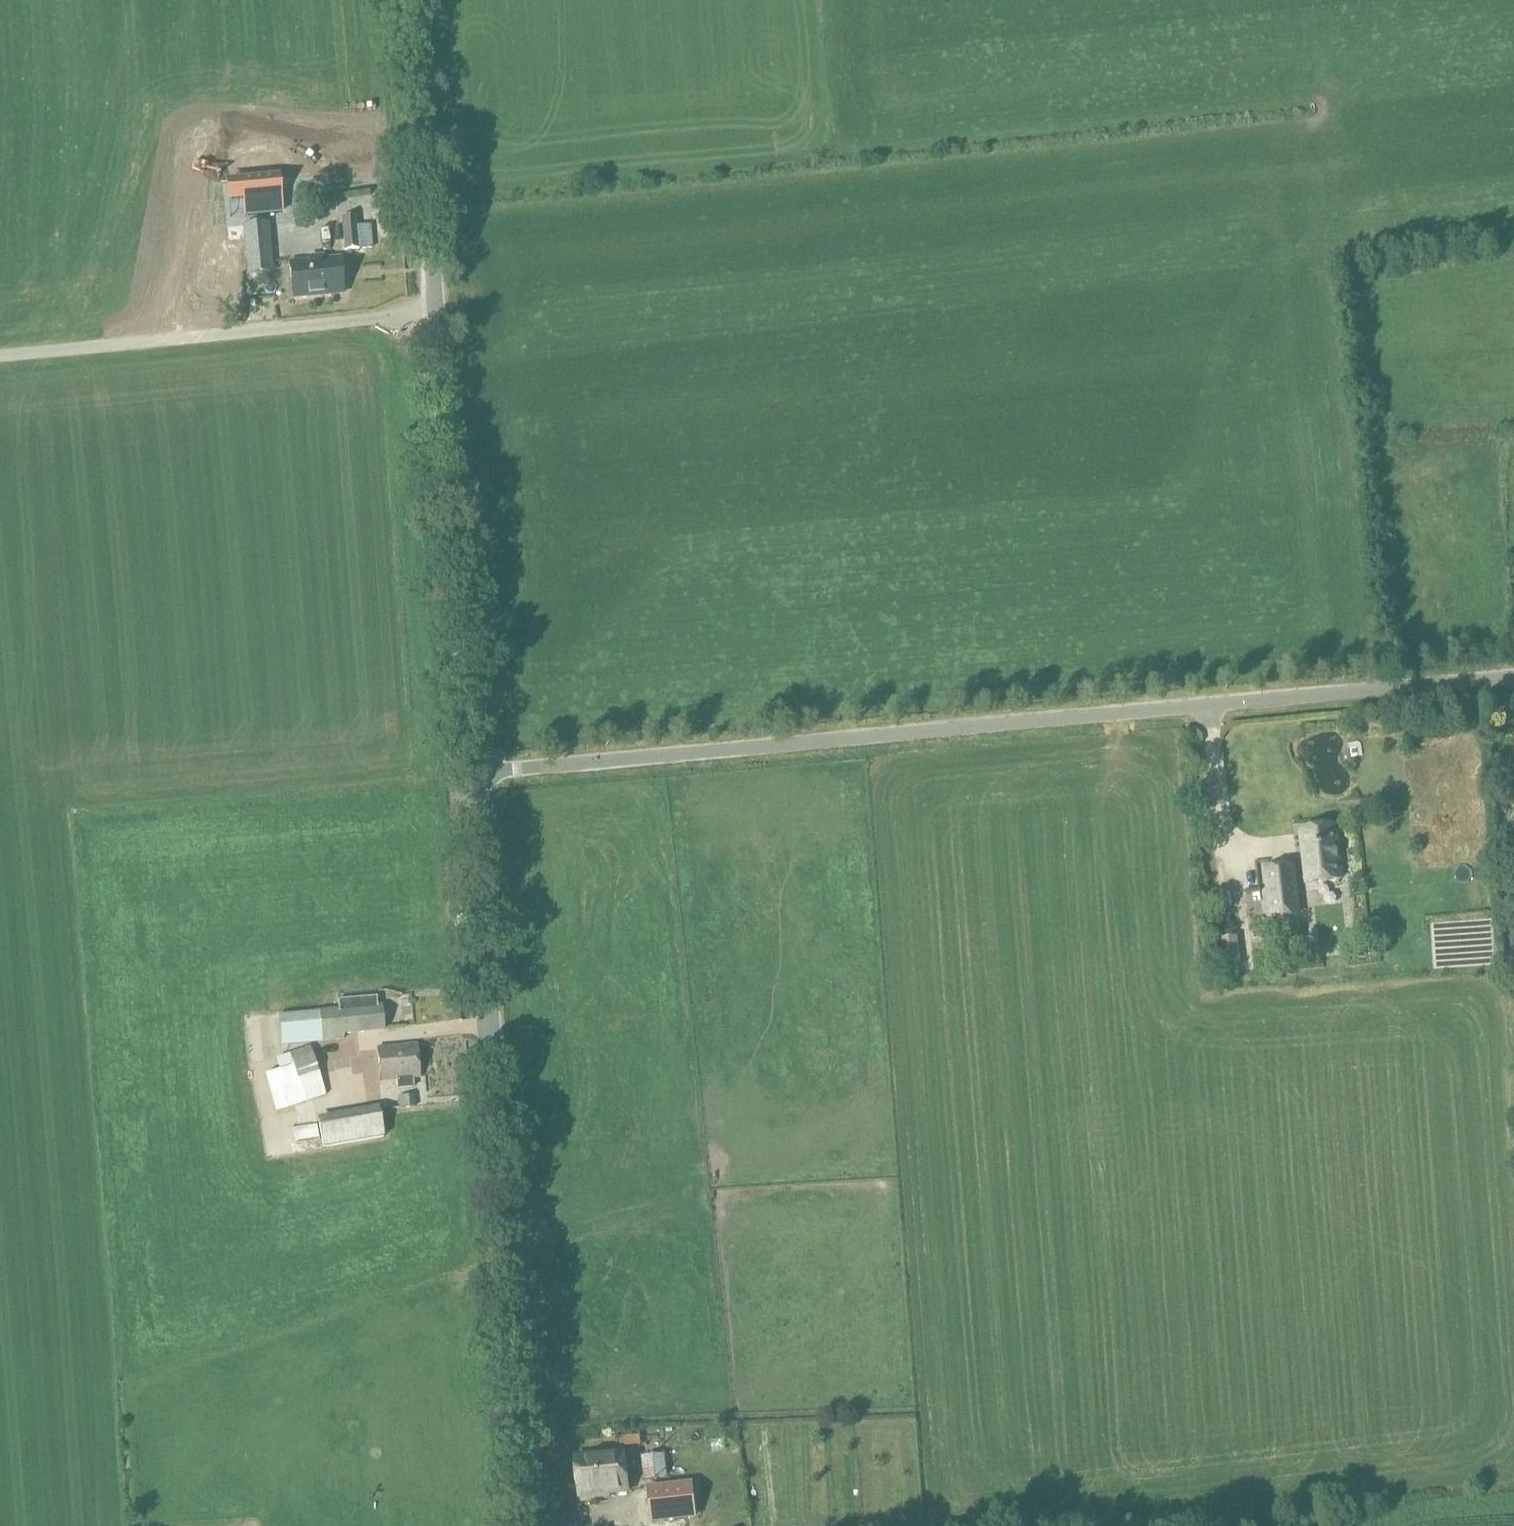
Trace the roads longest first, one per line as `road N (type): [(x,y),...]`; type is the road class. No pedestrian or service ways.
road 1 (unclassified): [(473,773),(1513,676)]
road 2 (unclassified): [(473,773),(412,0)]
road 3 (unclassified): [(530,1525),(473,773)]
road 4 (track): [(437,314),(0,353)]

